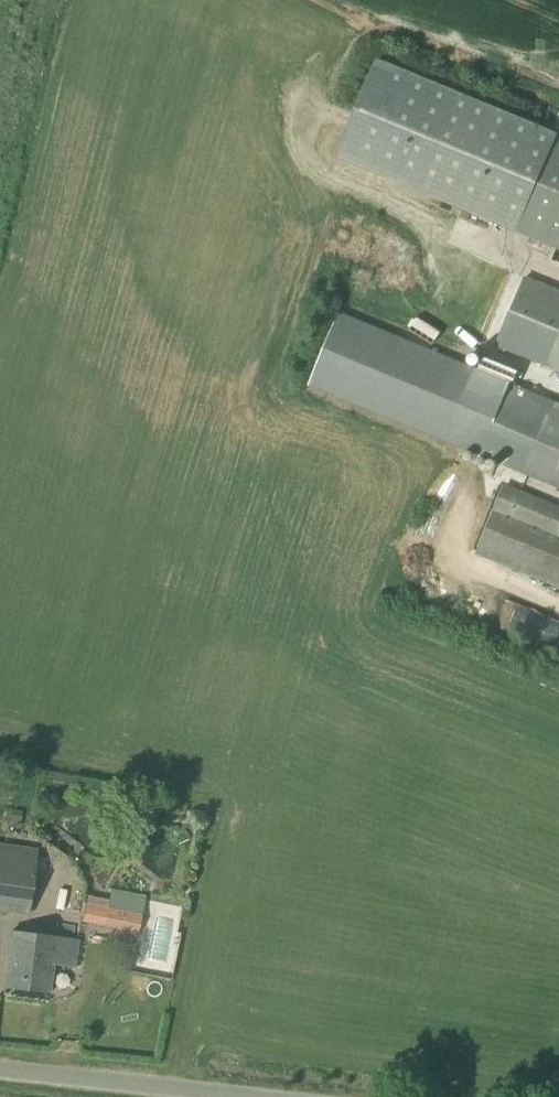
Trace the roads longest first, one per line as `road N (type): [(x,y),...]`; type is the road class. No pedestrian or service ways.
road 1 (unclassified): [(245,1096),(0,1071)]

